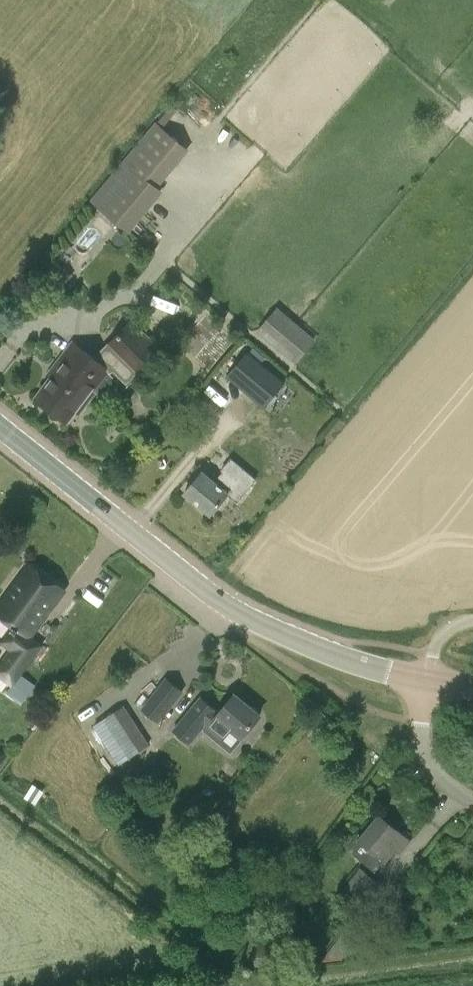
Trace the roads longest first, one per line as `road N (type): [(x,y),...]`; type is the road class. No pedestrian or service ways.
road 1 (tertiary): [(472,690),(368,667),(252,620),(0,429)]

